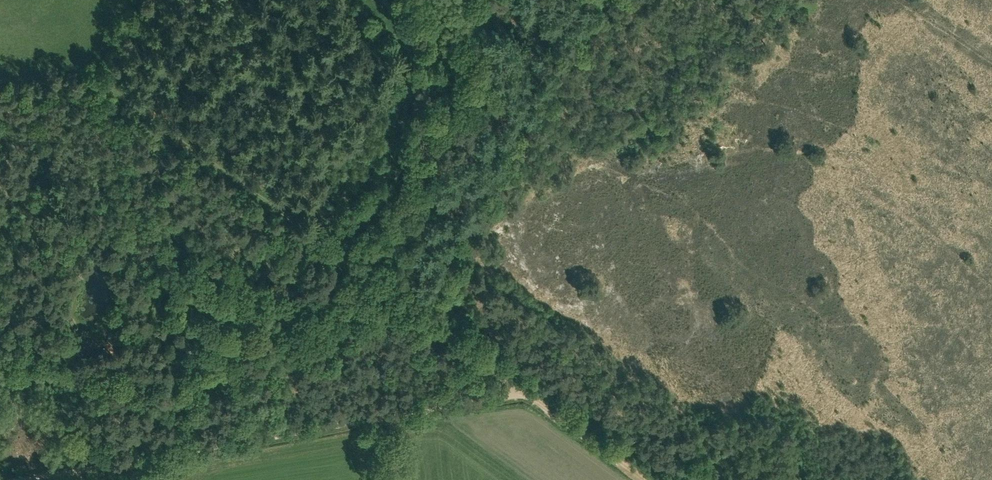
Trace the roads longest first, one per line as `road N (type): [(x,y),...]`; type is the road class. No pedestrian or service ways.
road 1 (track): [(533,397),(93,80)]
road 2 (track): [(533,397),(25,479)]
road 3 (track): [(424,315),(606,0)]
road 4 (track): [(533,397),(648,479)]

